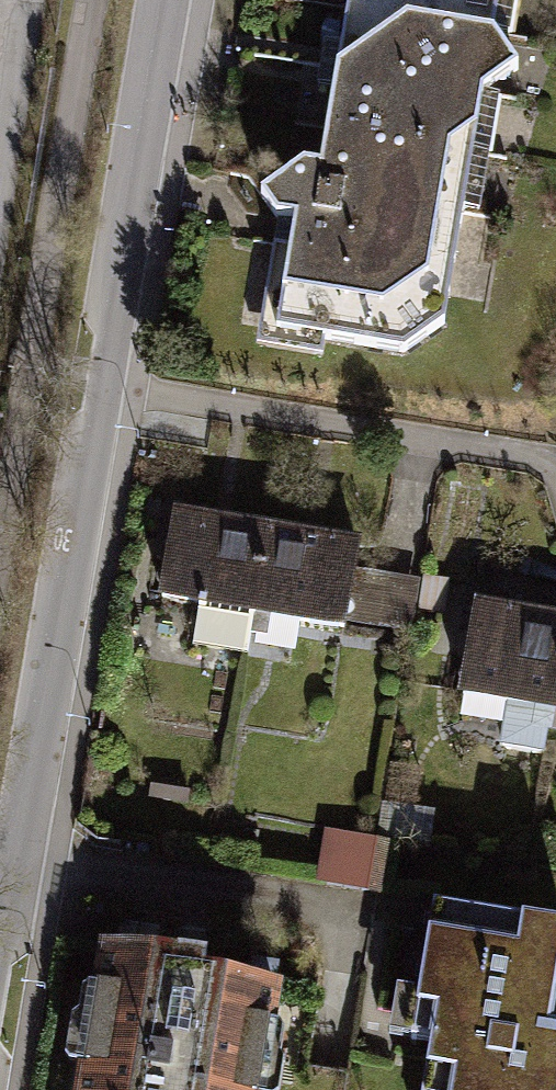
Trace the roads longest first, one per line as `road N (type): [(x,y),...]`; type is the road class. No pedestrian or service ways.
road 1 (residential): [(0,992),(167,0)]

